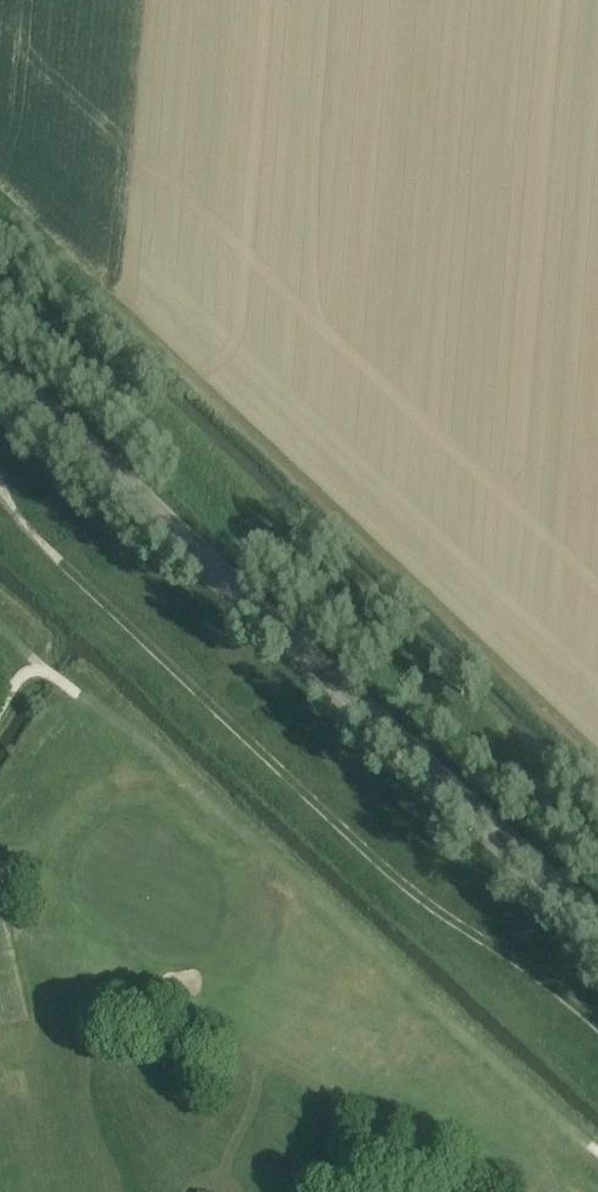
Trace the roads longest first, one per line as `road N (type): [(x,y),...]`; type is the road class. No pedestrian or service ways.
road 1 (track): [(597,1069),(0,494)]
road 2 (tertiary): [(597,931),(0,370)]

